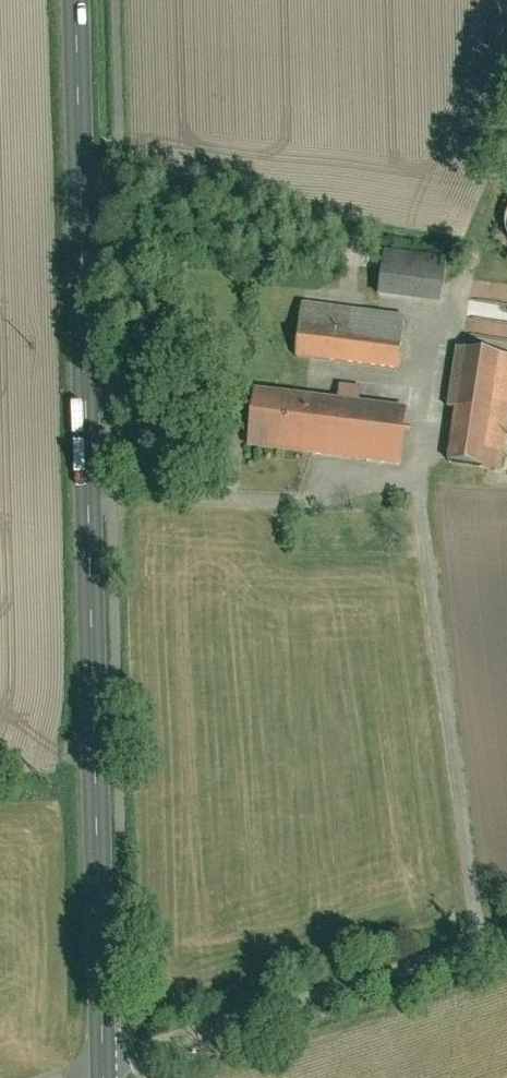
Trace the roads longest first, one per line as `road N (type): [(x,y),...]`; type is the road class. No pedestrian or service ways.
road 1 (tertiary): [(77,0),(104,1060)]
road 2 (residential): [(104,1060),(506,936)]

